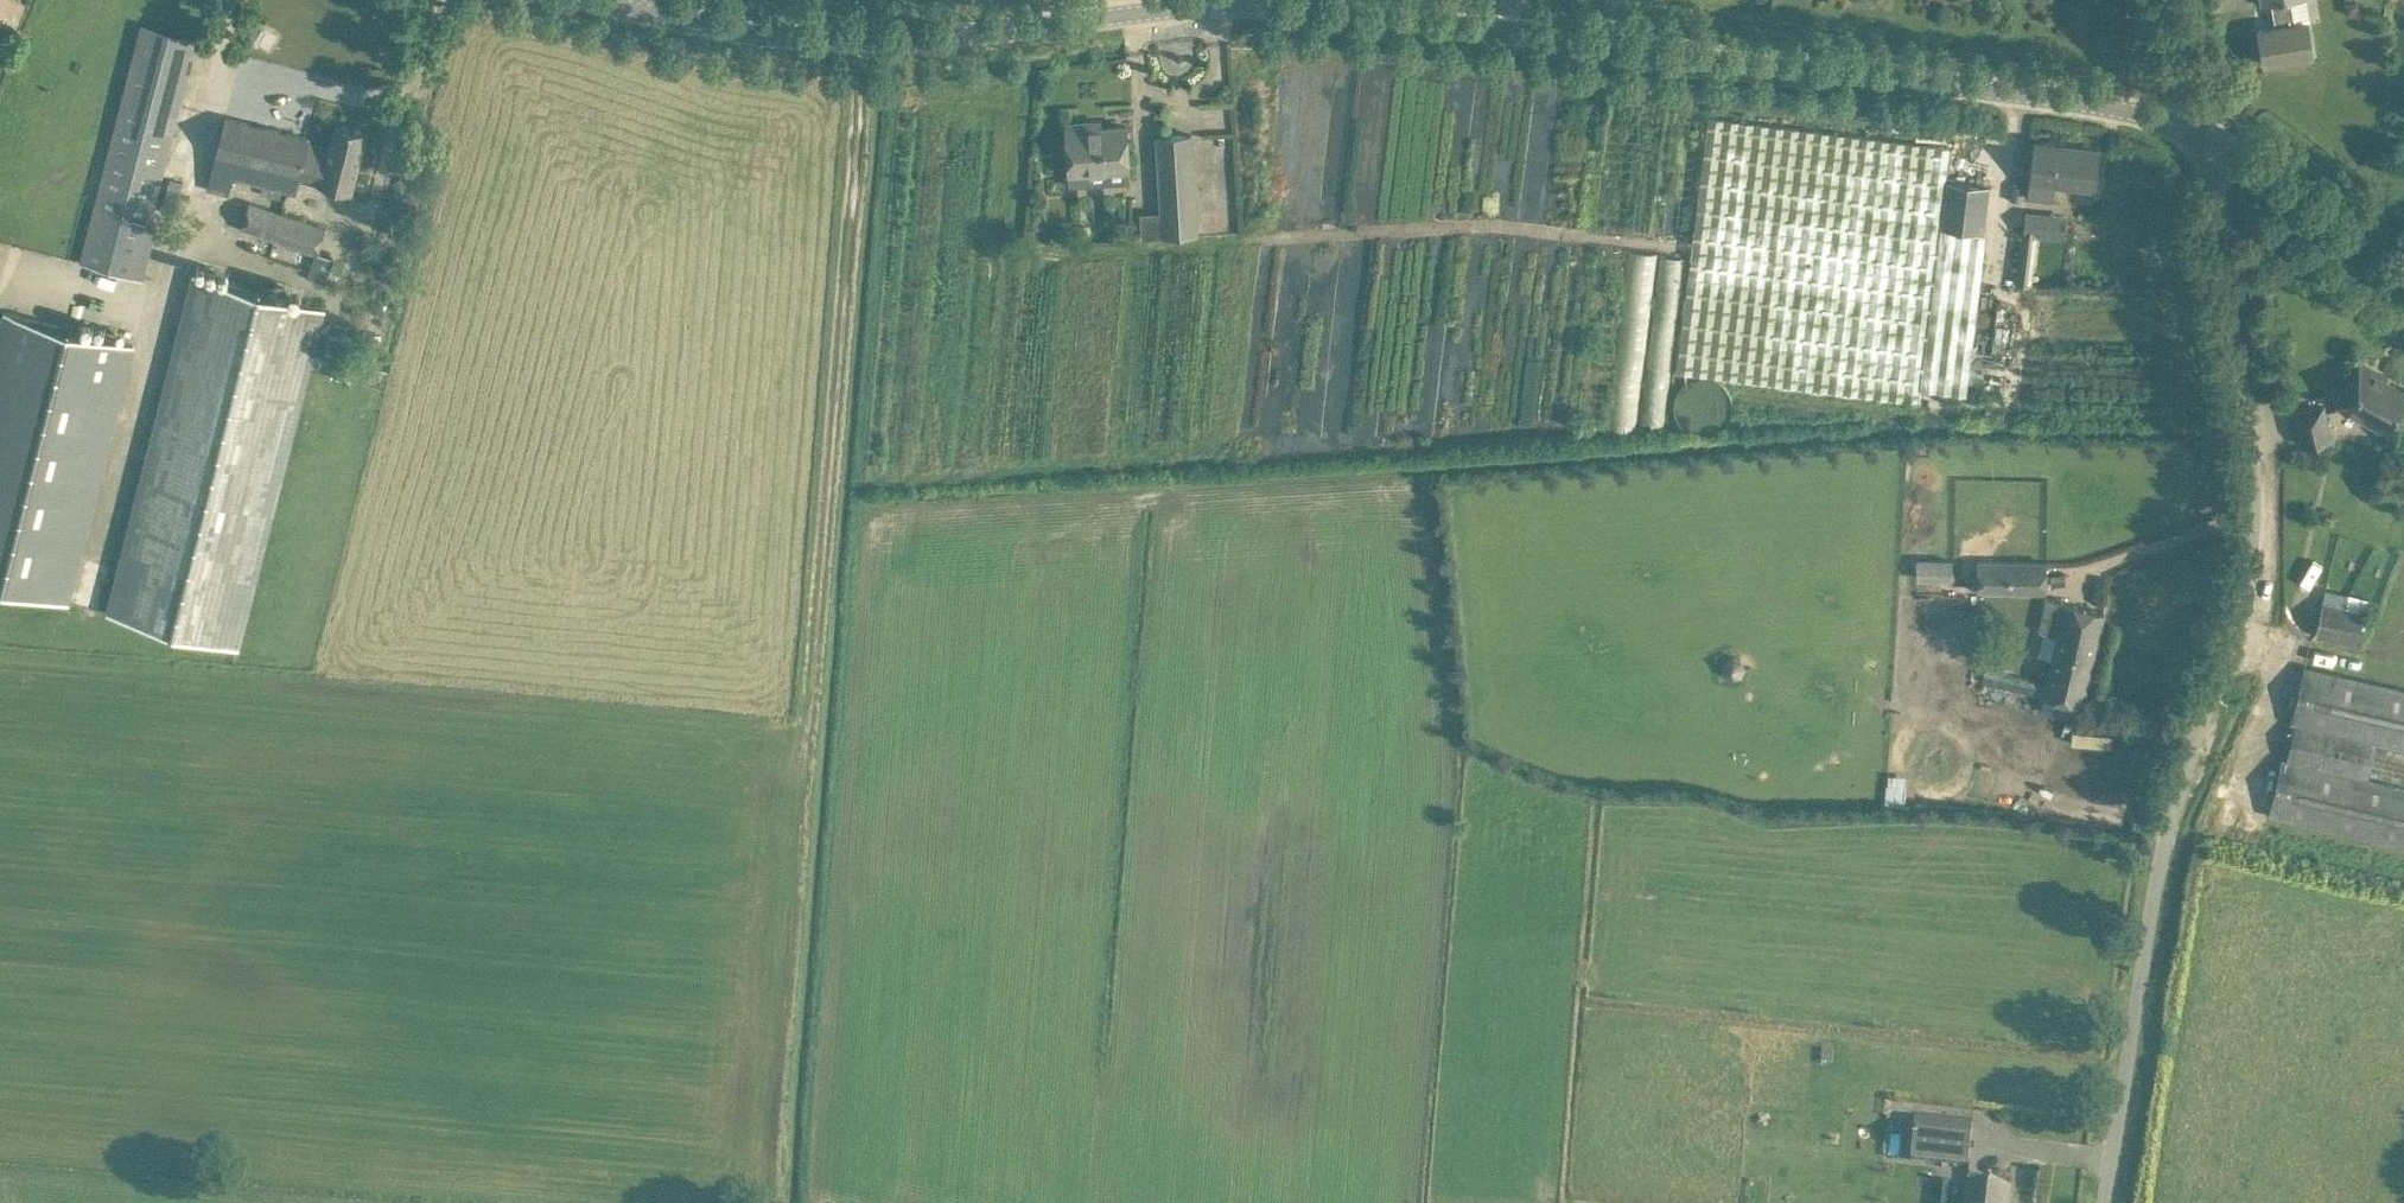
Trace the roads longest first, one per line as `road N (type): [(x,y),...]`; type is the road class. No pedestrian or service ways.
road 1 (unclassified): [(2197,133),(2124,109),(1479,26),(1308,16),(893,53),(768,42),(591,0)]
road 2 (unclassified): [(2102,1202),(2174,803),(2238,607),(2256,495),(2197,133)]
road 3 (unclassified): [(2403,277),(2258,161),(2197,133)]
road 4 (unclassified): [(2197,133),(2174,0)]

